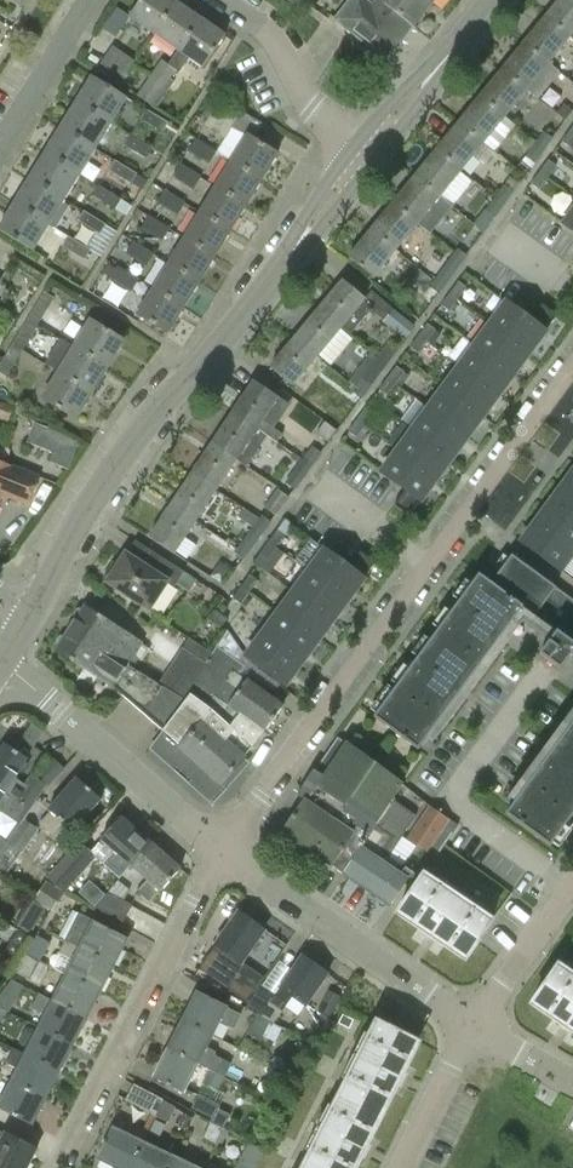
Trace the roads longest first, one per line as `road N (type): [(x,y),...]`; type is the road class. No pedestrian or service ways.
road 1 (residential): [(572,366),(224,851)]
road 2 (unclassified): [(29,616),(155,413),(203,371),(365,156)]
road 3 (residential): [(224,851),(65,1167)]
road 4 (residential): [(468,1030),(224,851)]
road 5 (residential): [(224,851),(2,662)]
road 6 (residential): [(365,156),(314,110),(267,31),(222,0)]
road 7 (unclassified): [(365,156),(494,0)]
road 8 (residential): [(96,0),(0,160)]
road 9 (residential): [(468,1030),(572,884)]
road 10 (residential): [(398,1167),(468,1030)]
road 11 (residential): [(572,1088),(468,1030)]

